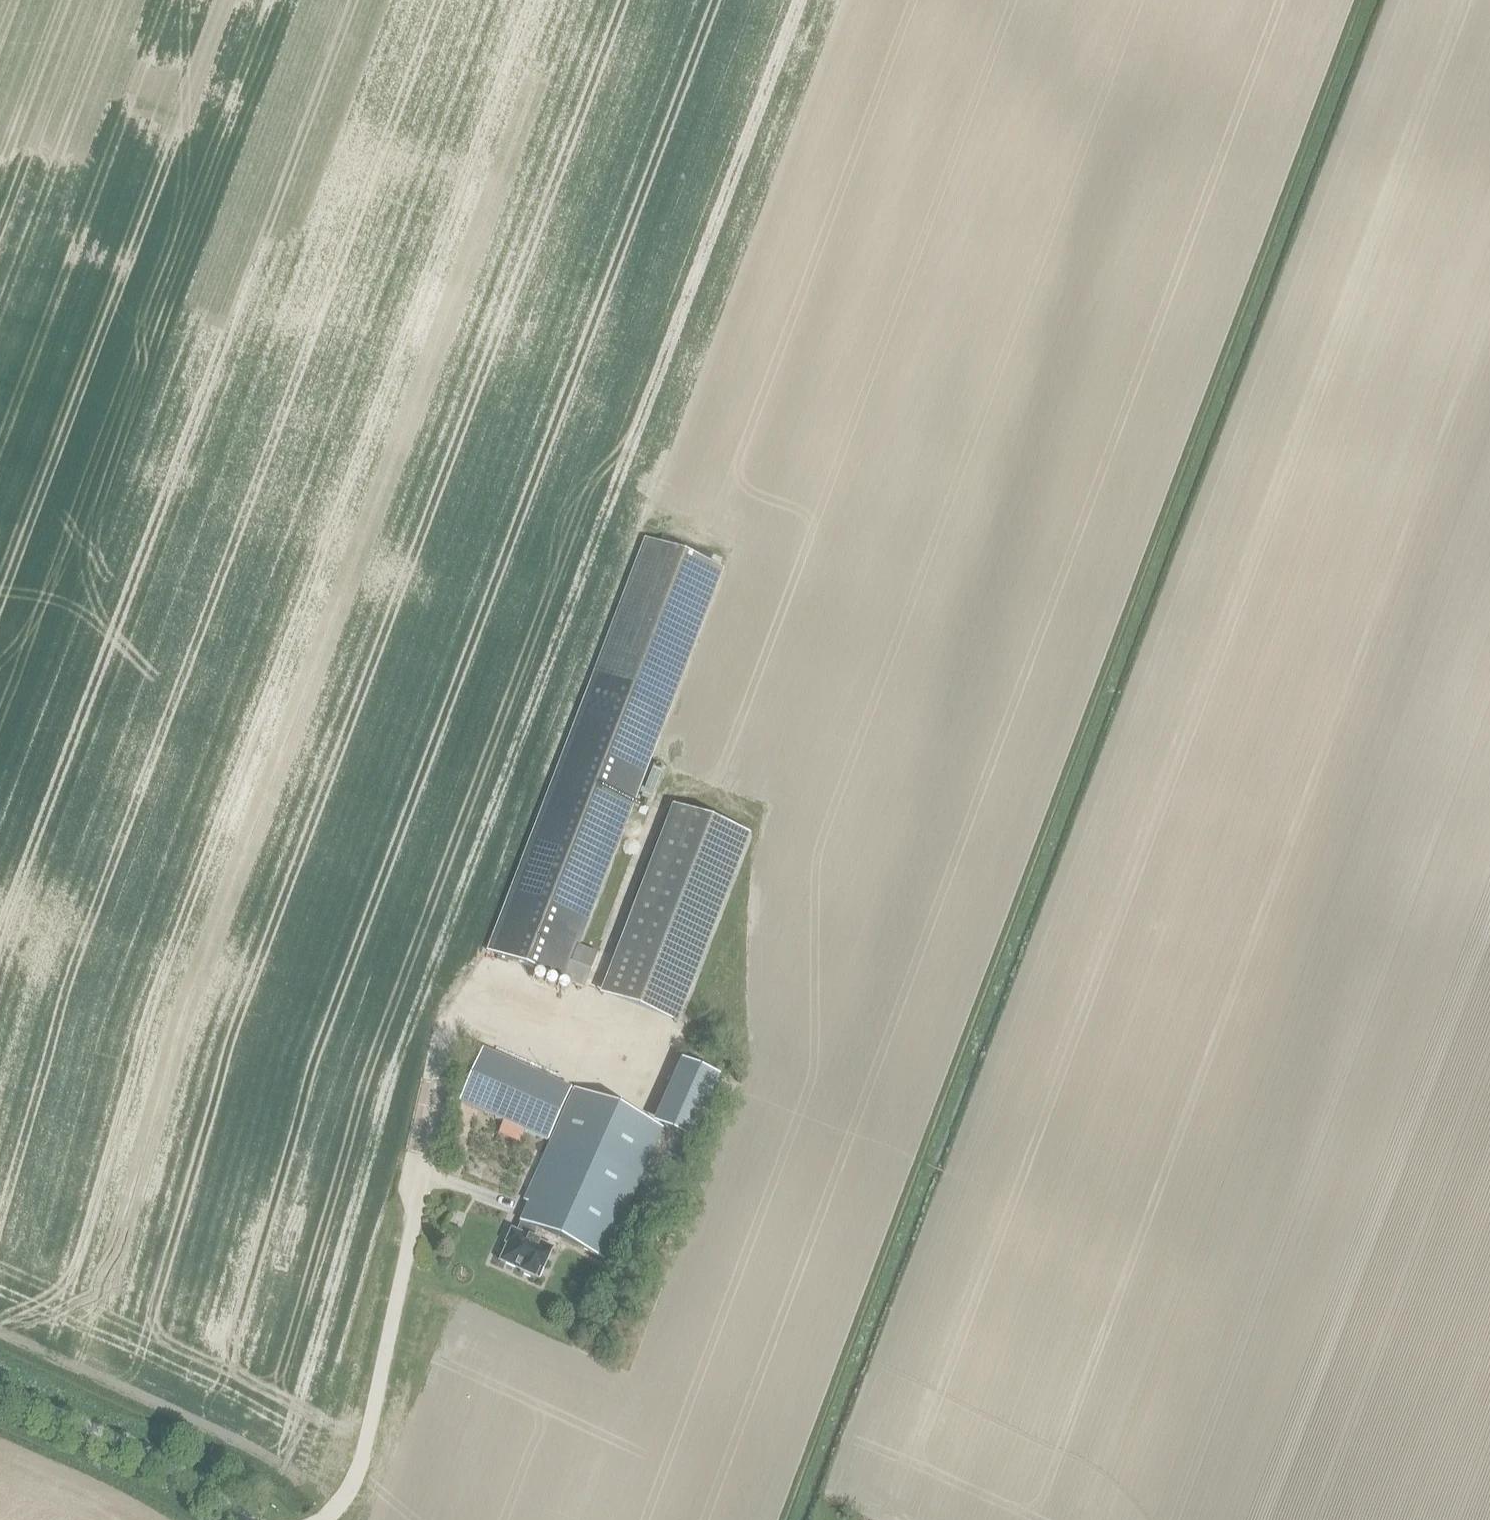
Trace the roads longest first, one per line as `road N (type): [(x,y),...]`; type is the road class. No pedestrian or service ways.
road 1 (unclassified): [(241,1519),(172,1467),(0,1385)]

